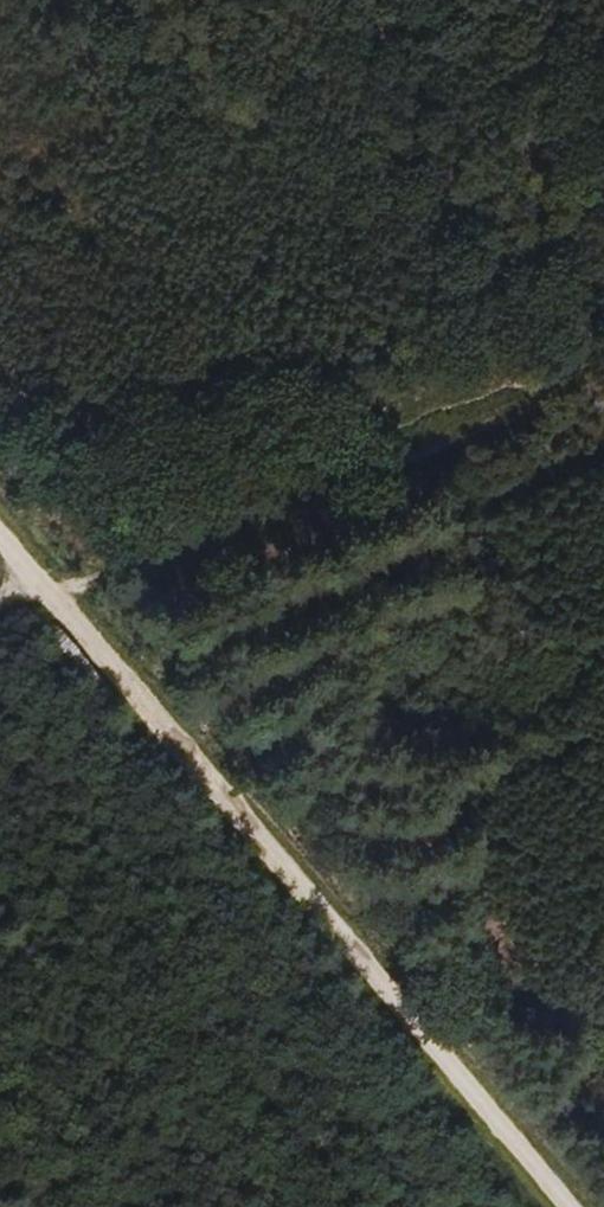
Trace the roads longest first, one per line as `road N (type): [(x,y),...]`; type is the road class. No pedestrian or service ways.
road 1 (track): [(550,1206),(43,611)]
road 2 (track): [(43,611),(603,382)]

